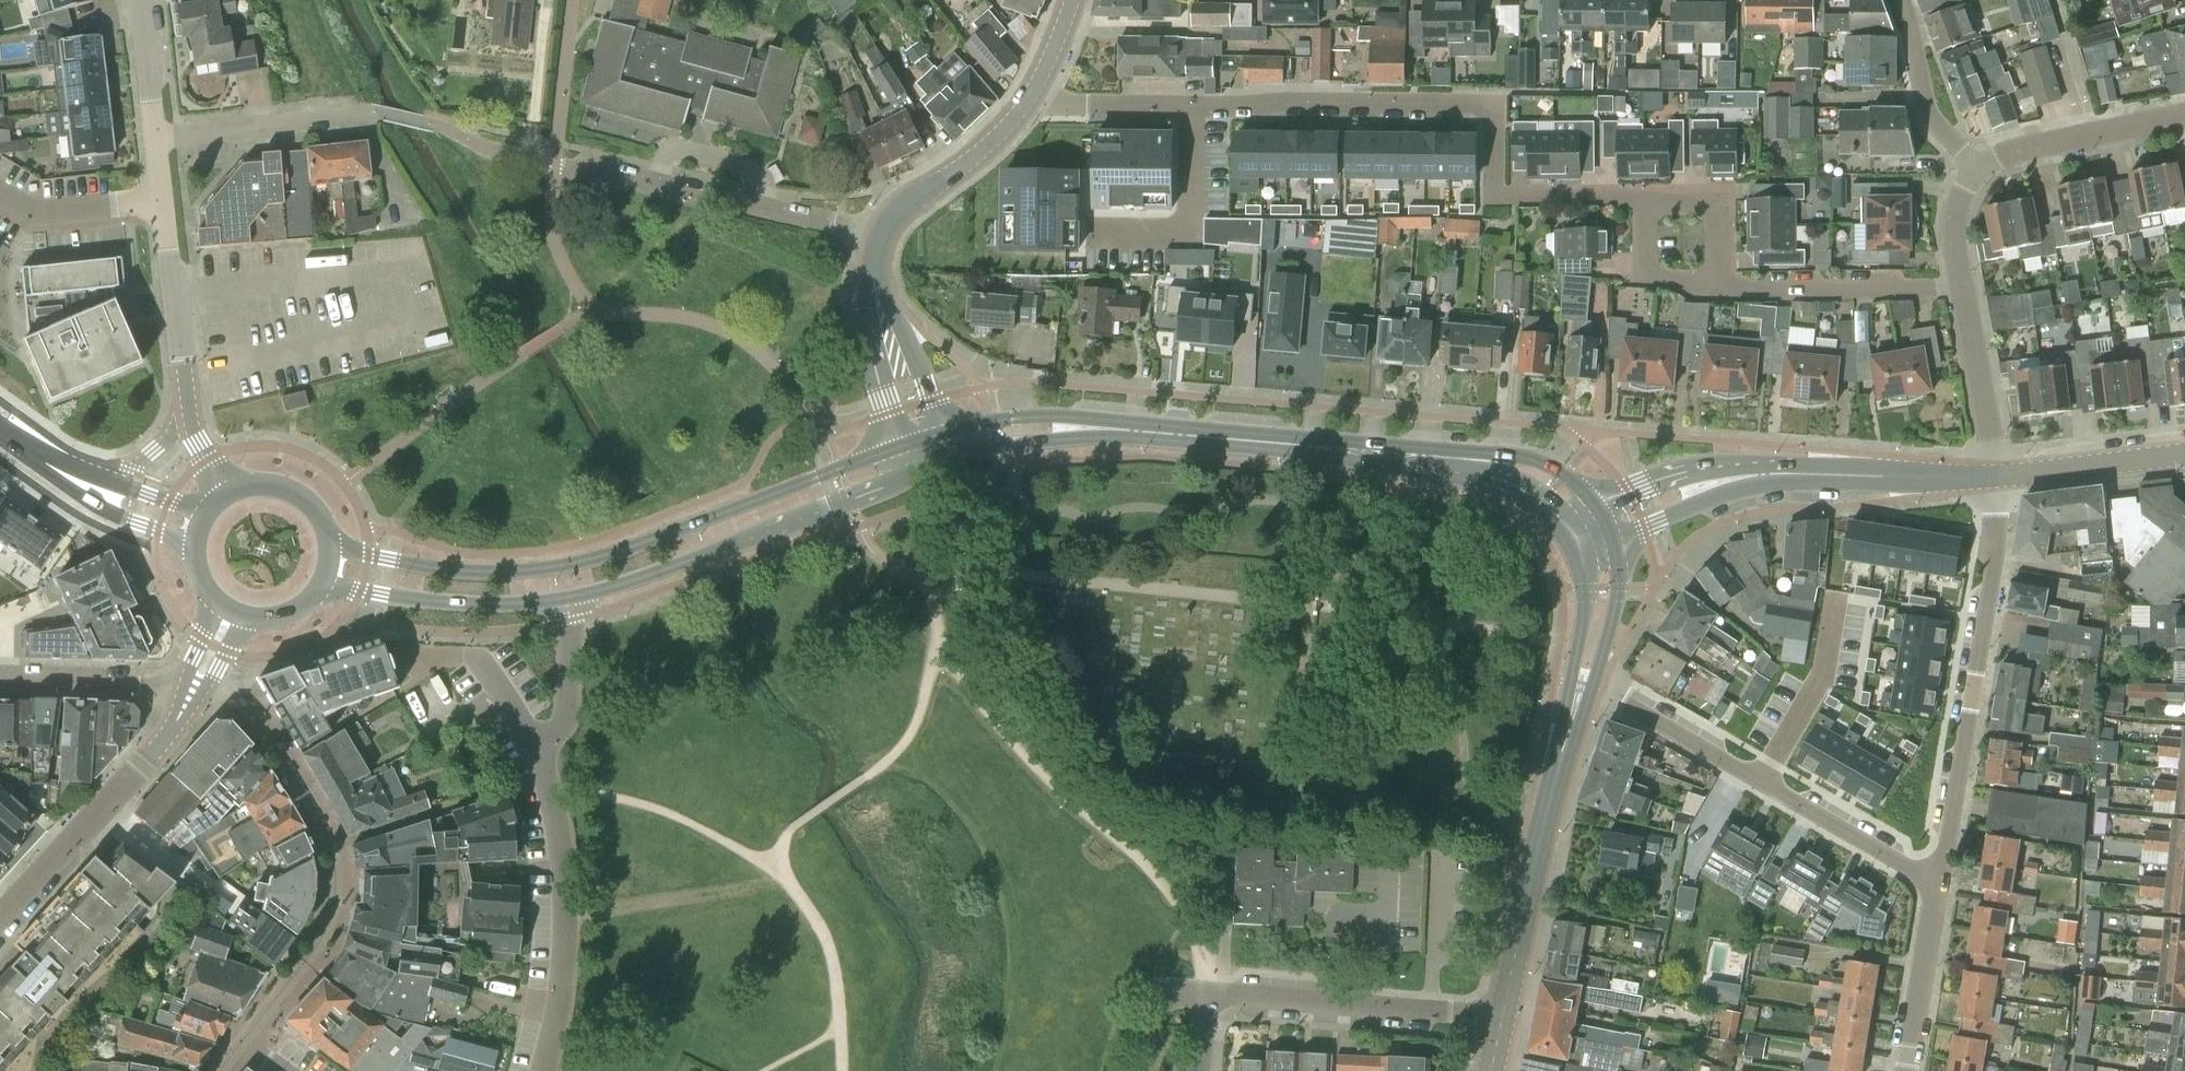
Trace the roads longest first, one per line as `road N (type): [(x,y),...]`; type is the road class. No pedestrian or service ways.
road 1 (residential): [(1031,95),(1490,103),(1491,197),(1644,196)]
road 2 (secondary): [(902,447),(561,567),(440,569),(333,549)]
road 3 (secondary): [(1600,522),(1558,485),(1518,467),(1149,433)]
road 4 (residential): [(883,234),(495,152),(432,126)]
road 5 (residential): [(242,1044),(332,927),(339,894),(320,815),(264,724),(241,698),(200,683)]
road 6 (secondary): [(2007,476),(1784,474),(1708,486),(1600,522)]
road 7 (residential): [(1941,880),(2007,476)]
road 8 (residential): [(1941,880),(1584,687)]
road 9 (residential): [(1199,1070),(1206,1003),(1217,995),(1505,1017)]
road 10 (secondary): [(563,599),(912,477)]
road 11 (tertiary): [(1505,1017),(1584,687)]
road 12 (residential): [(544,1070),(564,952),(561,859),(538,749)]
road 13 (residential): [(0,920),(181,723),(200,683)]
road 14 (residential): [(1709,286),(1960,284)]
road 15 (secondary): [(323,586),(428,602),(563,599)]
road 16 (secondary): [(0,430),(102,511),(198,540)]
road 17 (residential): [(1969,165),(2184,116)]
road 18 (residential): [(156,139),(375,114)]
road 19 (residential): [(191,415),(163,200)]
road 20 (secondary): [(1149,433),(1061,417),(942,433)]
road 21 (tertiary): [(883,234),(901,208),(985,148),(1031,95)]
road 22 (residential): [(200,683),(0,682)]
road 23 (secondary): [(952,462),(1149,433)]
road 24 (residential): [(2007,476),(1960,284)]
road 25 (residential): [(1910,1070),(1941,880)]
road 26 (residential): [(1969,165),(1935,125),(1899,0)]
road 27 (secondary): [(2007,476),(2184,456)]
road 28 (tertiary): [(873,278),(870,339),(902,447)]
road 29 (tertiary): [(942,433),(873,278)]
road 30 (residential): [(163,200),(31,212),(0,193)]
road 31 (tertiary): [(1584,687),(1607,589),(1600,522)]
road 32 (residential): [(538,749),(564,722),(563,599)]
road 33 (residential): [(1644,196),(1709,196),(1709,286)]
road 34 (residential): [(1644,196),(1645,286),(1709,286)]
road 35 (residential): [(156,139),(142,0)]
road 36 (secondary): [(333,549),(321,519),(296,496),(263,487),(230,496)]
road 37 (residential): [(1960,284),(1952,228),(1969,165)]

